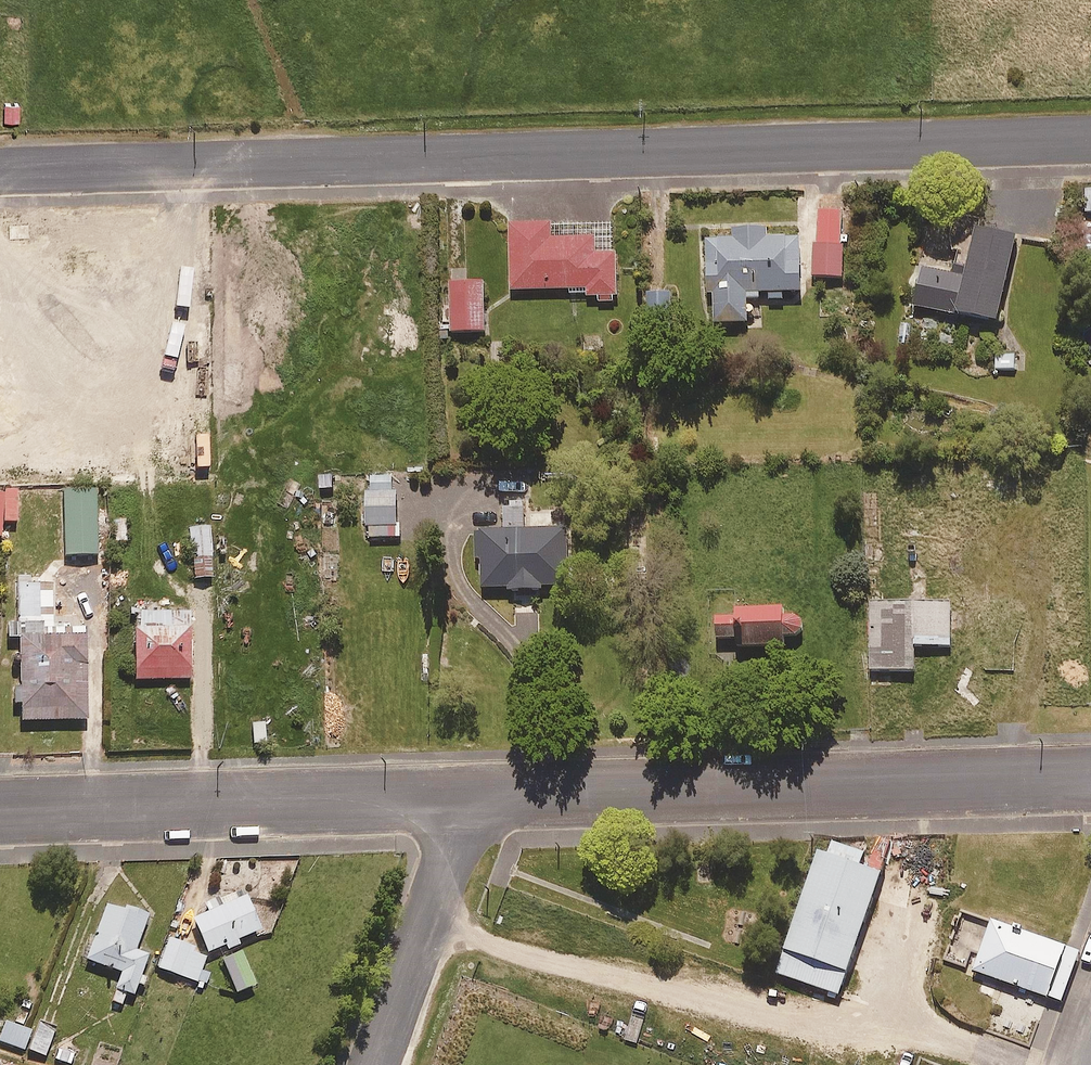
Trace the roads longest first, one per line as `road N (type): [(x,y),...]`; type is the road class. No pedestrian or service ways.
road 1 (residential): [(0,173),(1090,144)]
road 2 (residential): [(471,797),(1090,783)]
road 3 (residential): [(0,811),(471,797)]
road 4 (residential): [(471,797),(375,1064)]

